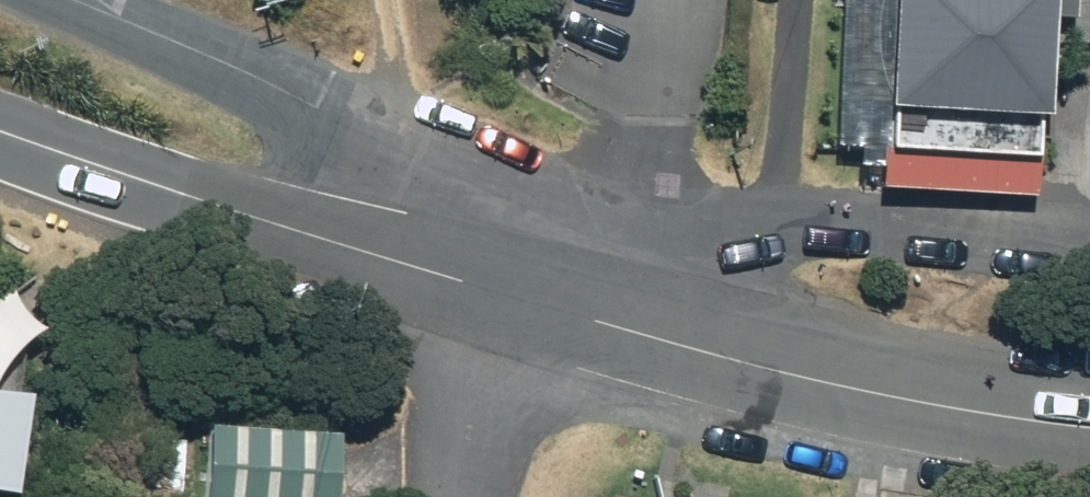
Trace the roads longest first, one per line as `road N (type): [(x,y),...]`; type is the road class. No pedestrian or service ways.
road 1 (residential): [(60,0),(316,111),(367,157),(477,288)]
road 2 (residential): [(637,334),(645,283),(676,259),(777,221),(863,222),(1089,253)]
road 3 (unclassified): [(0,133),(477,288)]
road 4 (unclassified): [(637,334),(907,403),(1089,430)]
road 5 (unclassified): [(477,288),(637,334)]

